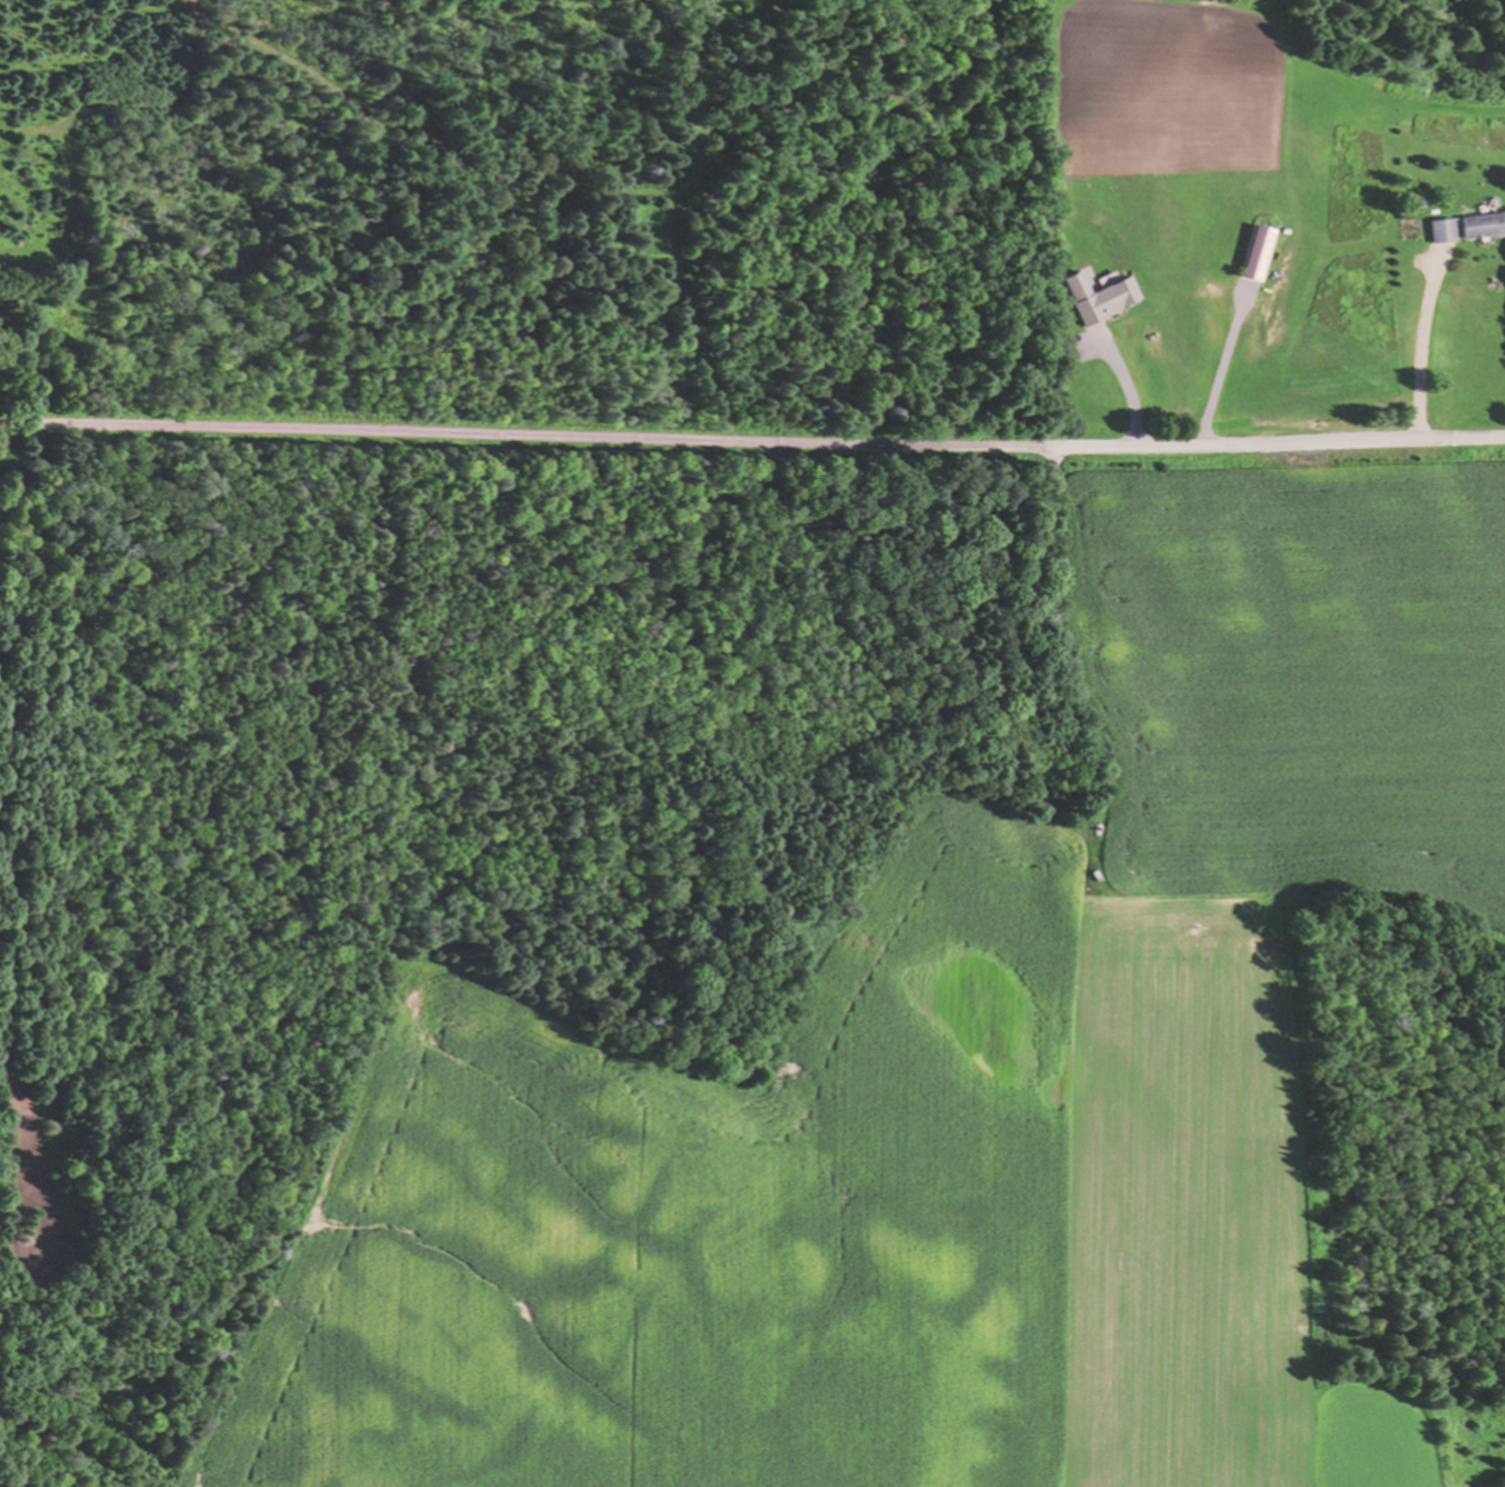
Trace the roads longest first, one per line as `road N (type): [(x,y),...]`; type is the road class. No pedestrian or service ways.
road 1 (residential): [(6,424),(1136,449),(1504,438)]

